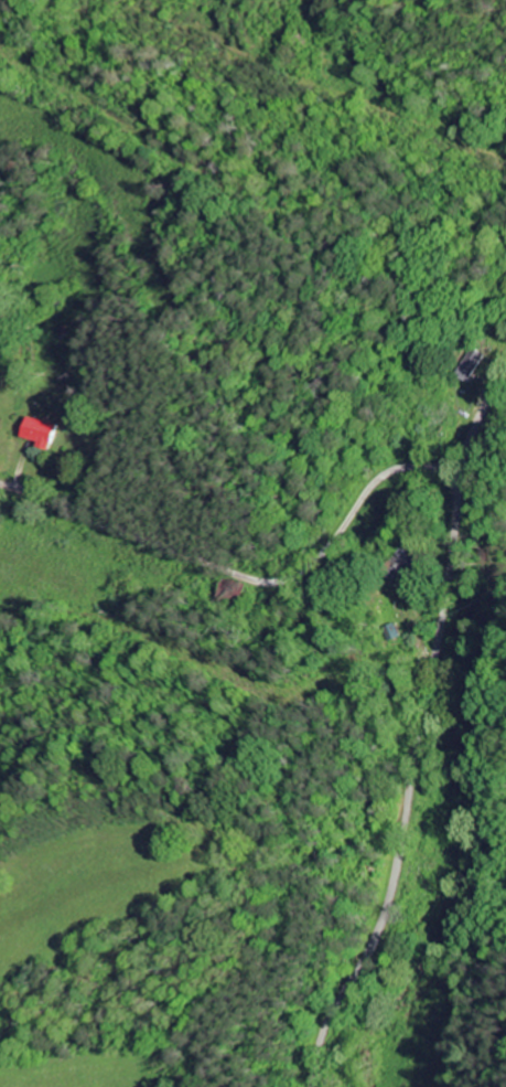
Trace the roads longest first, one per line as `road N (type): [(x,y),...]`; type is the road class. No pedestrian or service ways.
road 1 (residential): [(315,1086),(341,990),(389,887),(457,473),(480,411),(505,368)]
road 2 (residential): [(457,473),(411,466),(381,476),(310,563),(262,585),(0,486)]

